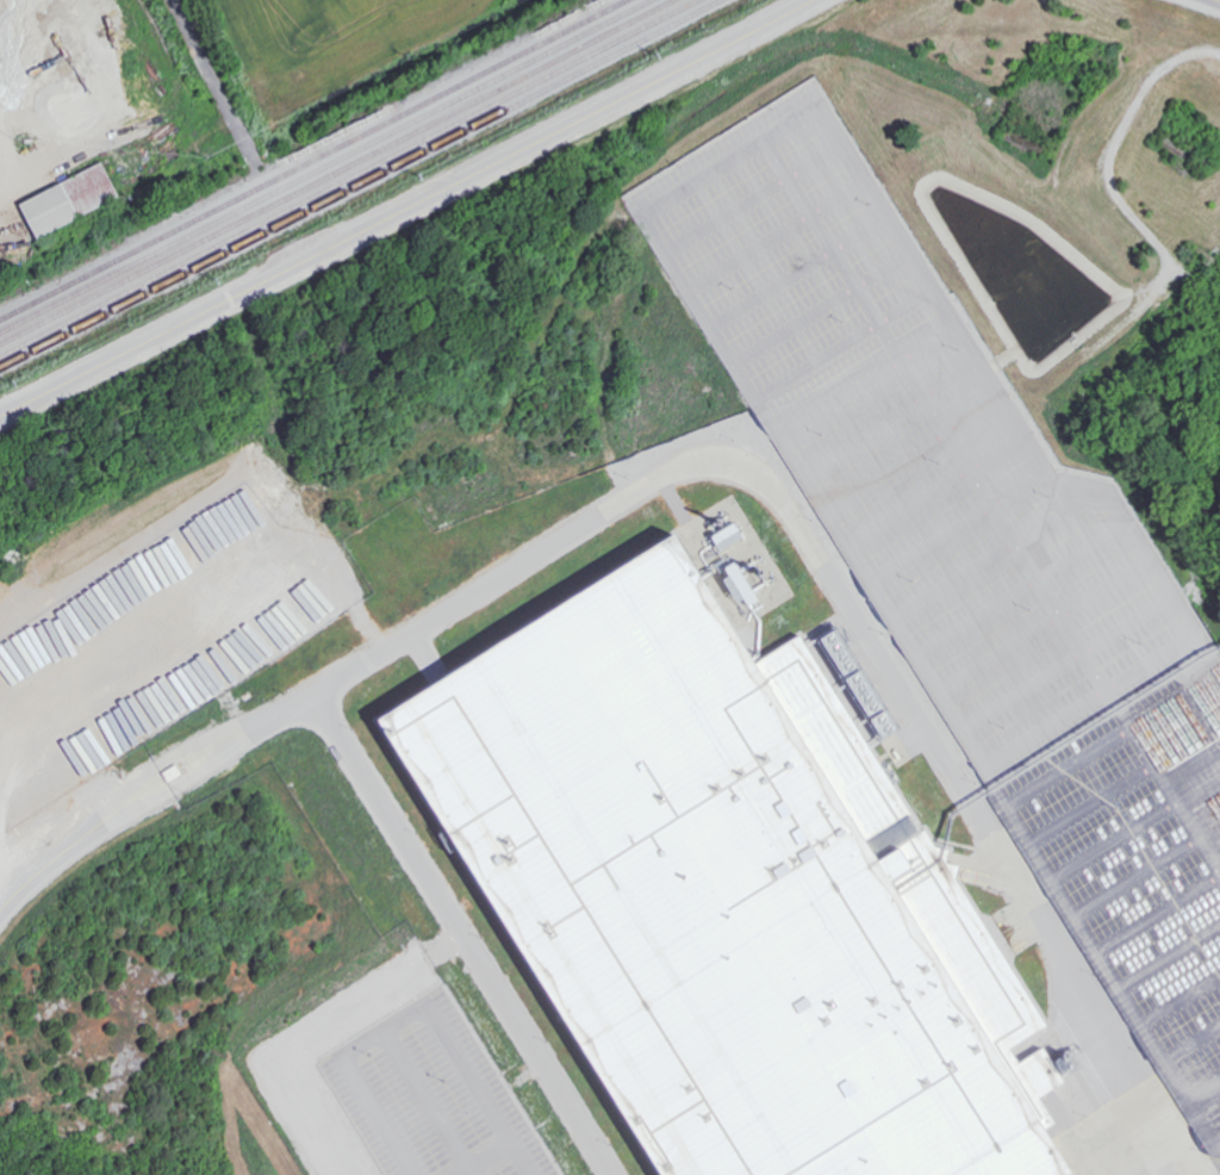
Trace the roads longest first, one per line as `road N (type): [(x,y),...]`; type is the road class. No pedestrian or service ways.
road 1 (residential): [(0,908),(73,841),(622,501),(681,470),(726,465)]

